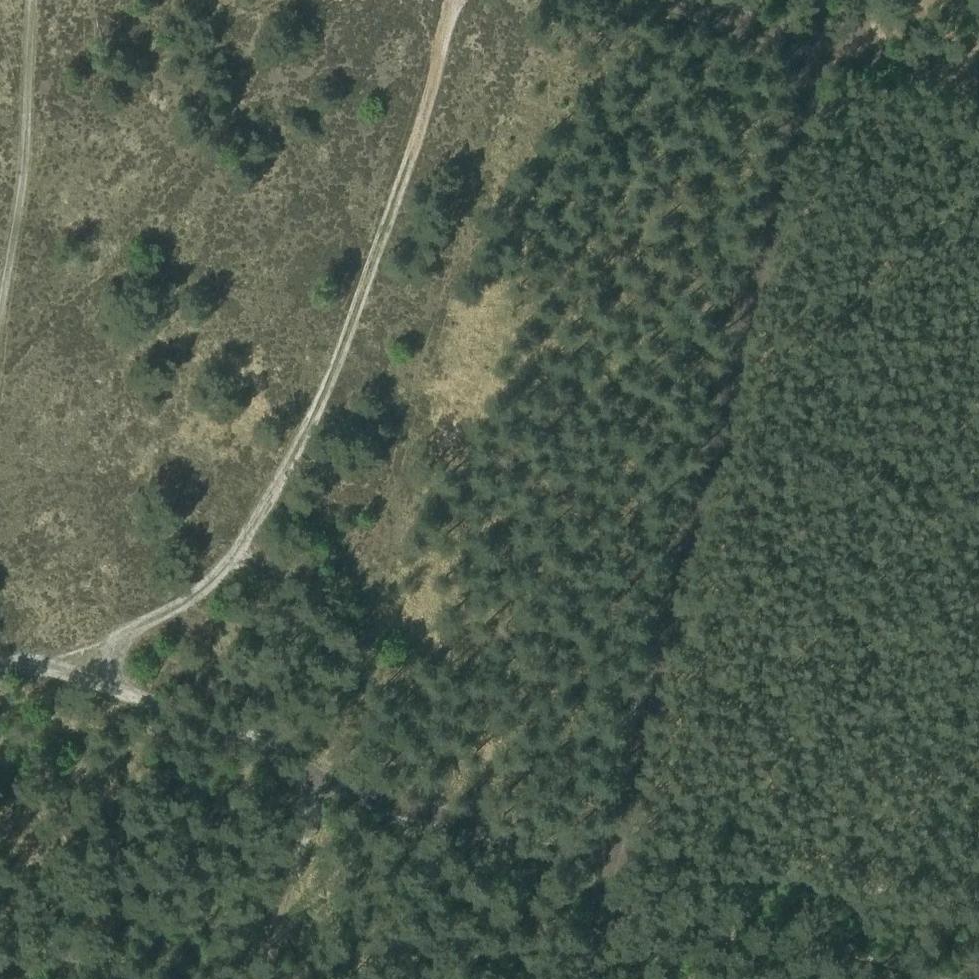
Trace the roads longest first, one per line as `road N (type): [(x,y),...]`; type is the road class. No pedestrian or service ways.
road 1 (track): [(43,667),(183,605),(285,489),(455,0)]
road 2 (track): [(640,0),(978,82)]

